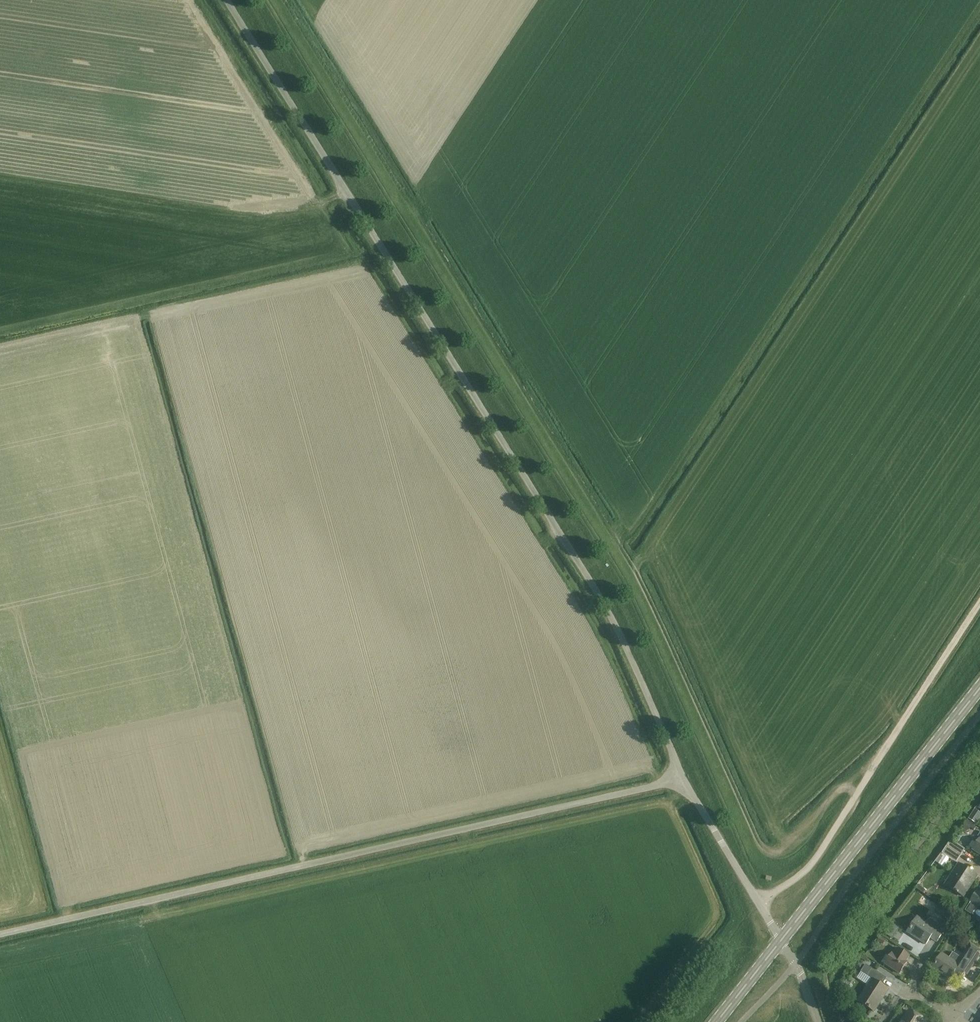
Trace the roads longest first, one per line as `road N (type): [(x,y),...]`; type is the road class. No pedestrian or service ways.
road 1 (unclassified): [(685,780),(601,599),(226,0)]
road 2 (unclassified): [(0,934),(685,780)]
road 3 (track): [(758,902),(813,863),(979,604)]
road 4 (secondary): [(781,940),(979,688)]
road 5 (unclassified): [(781,940),(685,780)]

